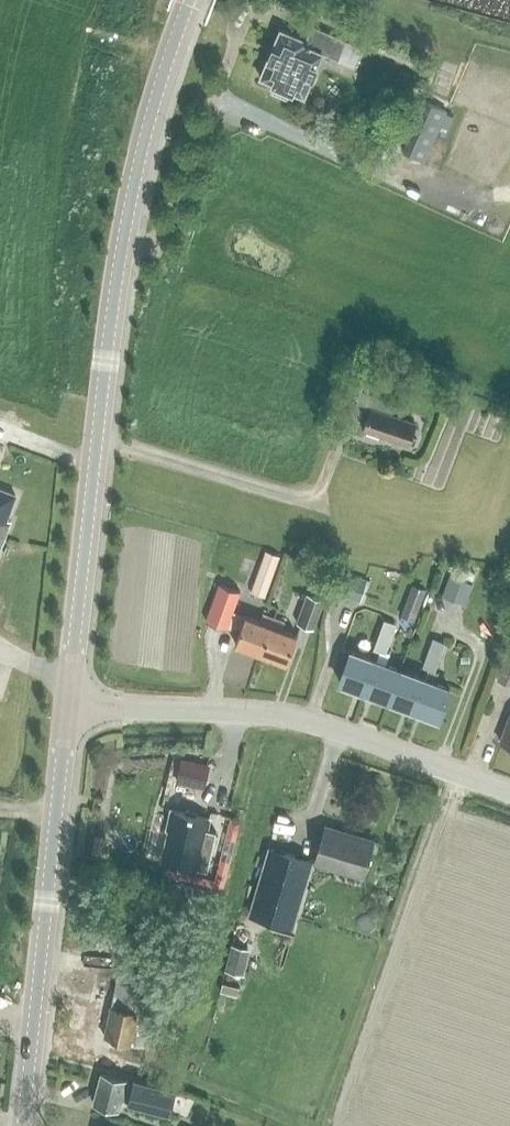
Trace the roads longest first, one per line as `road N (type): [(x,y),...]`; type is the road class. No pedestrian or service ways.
road 1 (tertiary): [(68,706),(123,242),(144,139),(190,0)]
road 2 (unclassified): [(509,795),(307,721),(68,706)]
road 3 (tertiary): [(23,1125),(68,706)]

